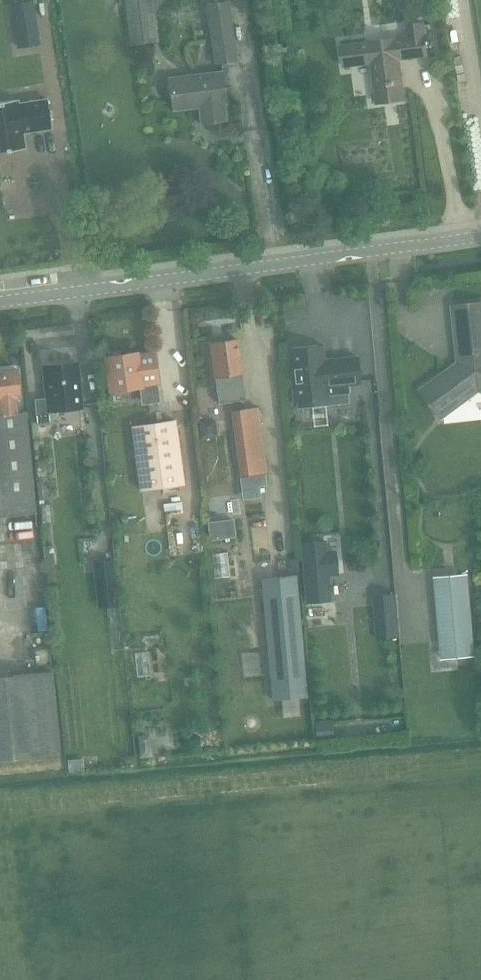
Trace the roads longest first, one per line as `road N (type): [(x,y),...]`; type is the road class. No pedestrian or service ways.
road 1 (tertiary): [(0,302),(480,235)]
road 2 (track): [(480,143),(458,0)]

